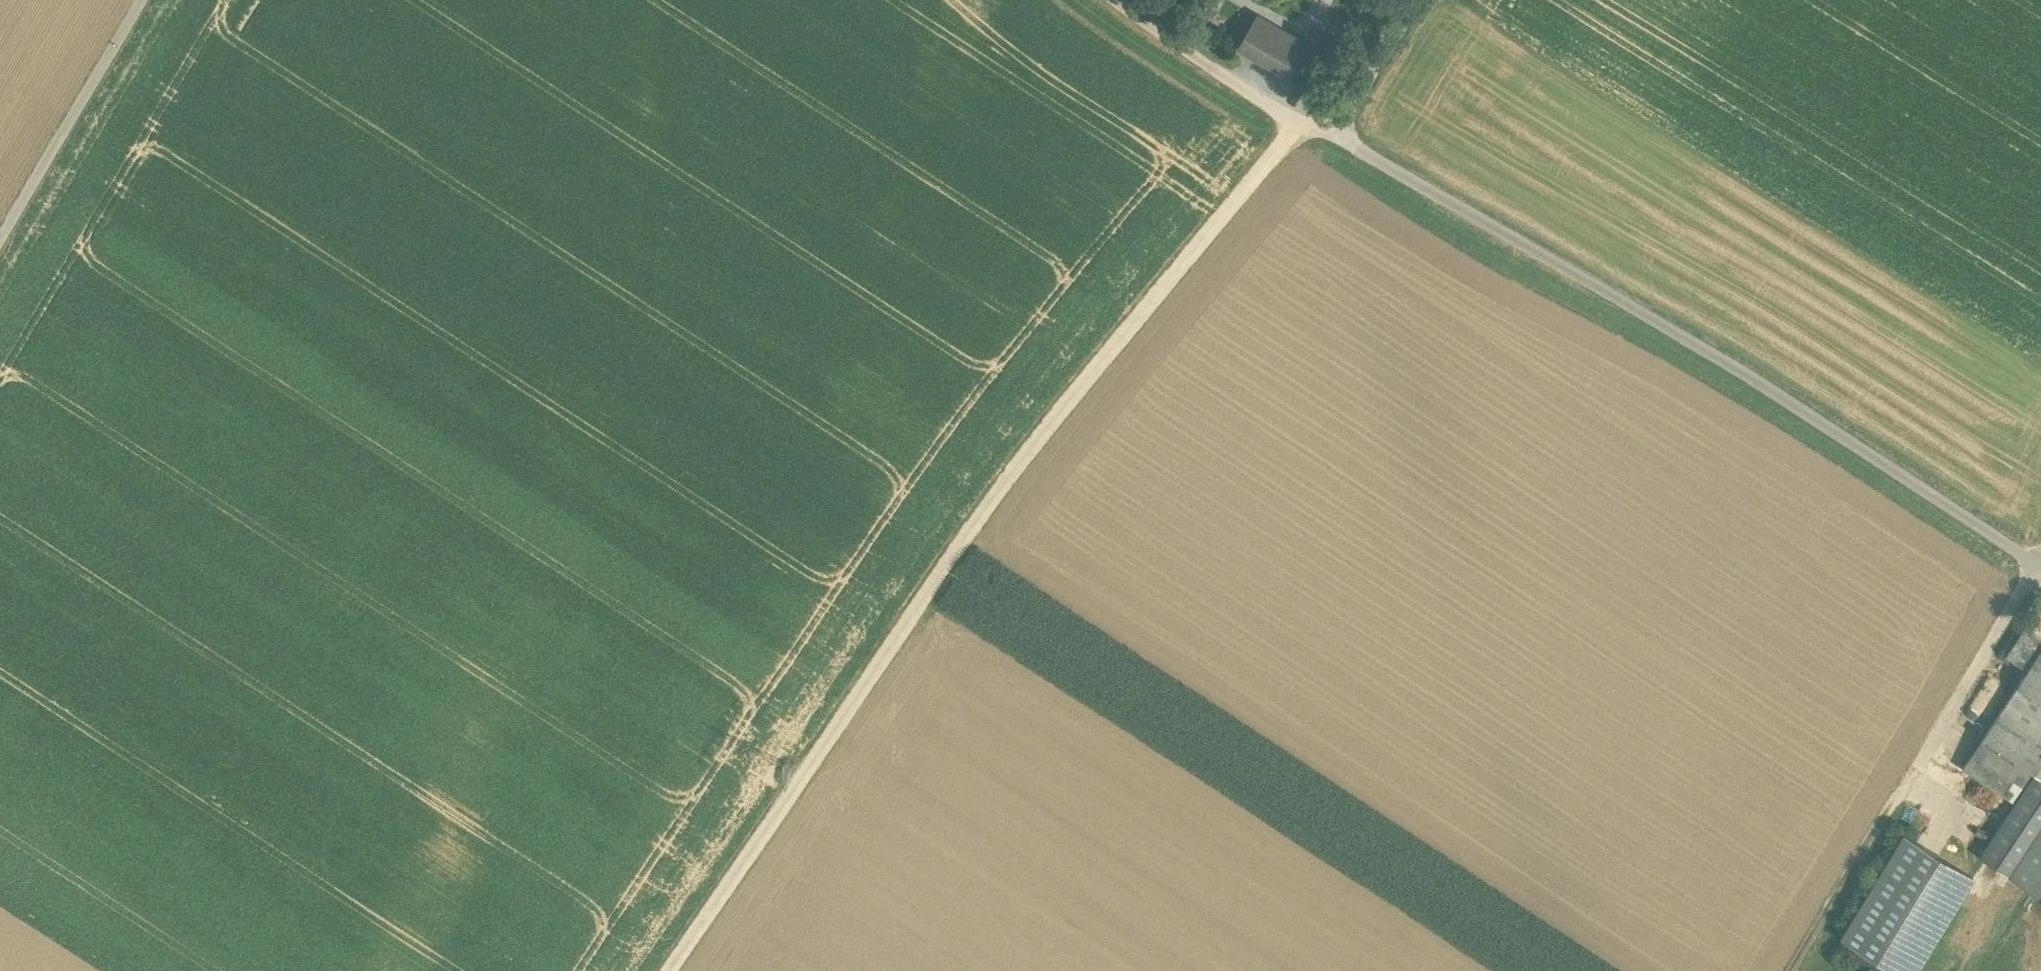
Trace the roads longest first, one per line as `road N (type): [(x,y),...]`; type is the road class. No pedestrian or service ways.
road 1 (track): [(672,970),(981,516),(1296,125),(1335,134)]
road 2 (track): [(1335,134),(1682,337),(2037,566)]
road 3 (track): [(2037,566),(1895,804)]
road 4 (track): [(140,0),(0,237)]
road 5 (track): [(1296,125),(1108,0)]
road 6 (track): [(1795,970),(1895,804)]

